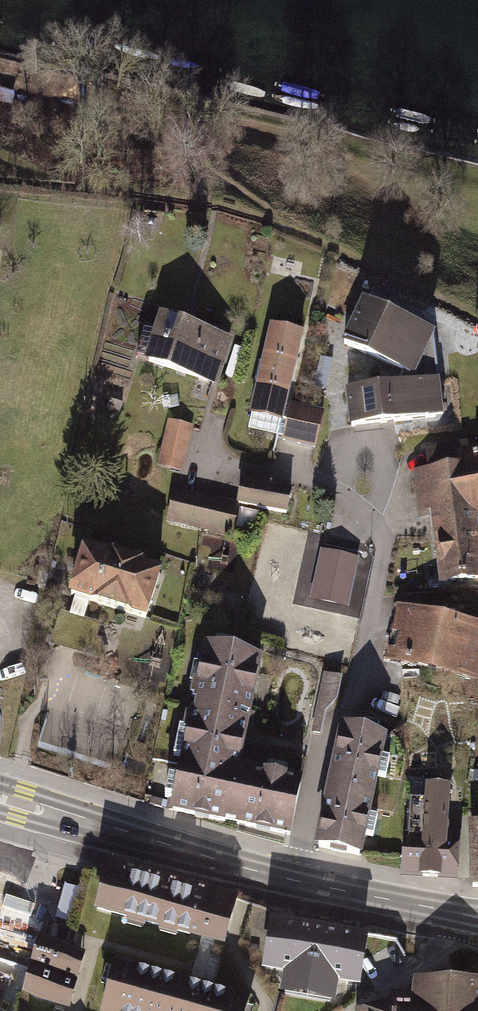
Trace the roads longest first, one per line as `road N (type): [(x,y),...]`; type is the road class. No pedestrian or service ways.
road 1 (residential): [(299,882),(328,738),(355,684),(382,542),(368,515),(340,492),(207,448)]
road 2 (primary): [(299,882),(0,797)]
road 3 (primary): [(477,916),(299,882)]

